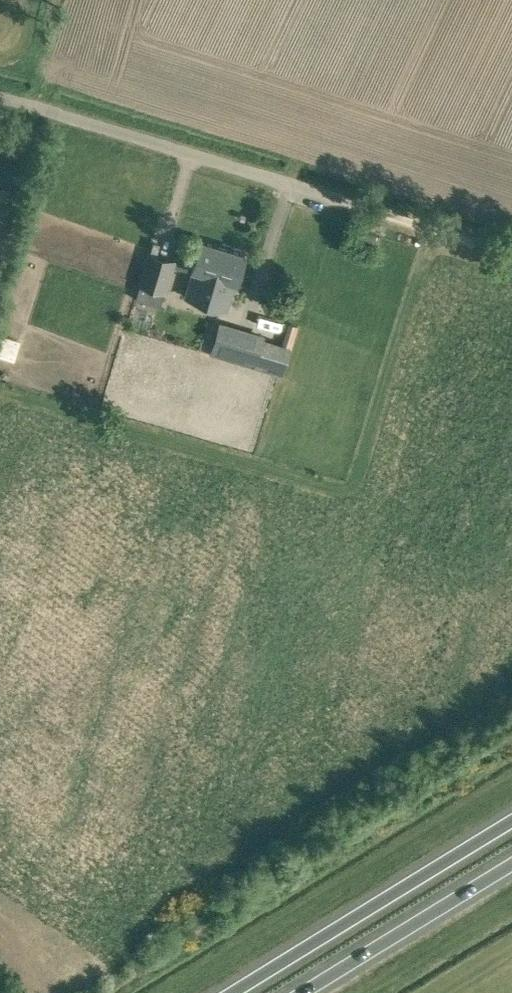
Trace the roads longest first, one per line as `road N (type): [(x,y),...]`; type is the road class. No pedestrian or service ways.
road 1 (unclassified): [(352,201),(0,96)]
road 2 (trunk): [(511,821),(232,992)]
road 3 (trunk): [(299,992),(511,862)]
road 4 (track): [(511,251),(352,201)]

